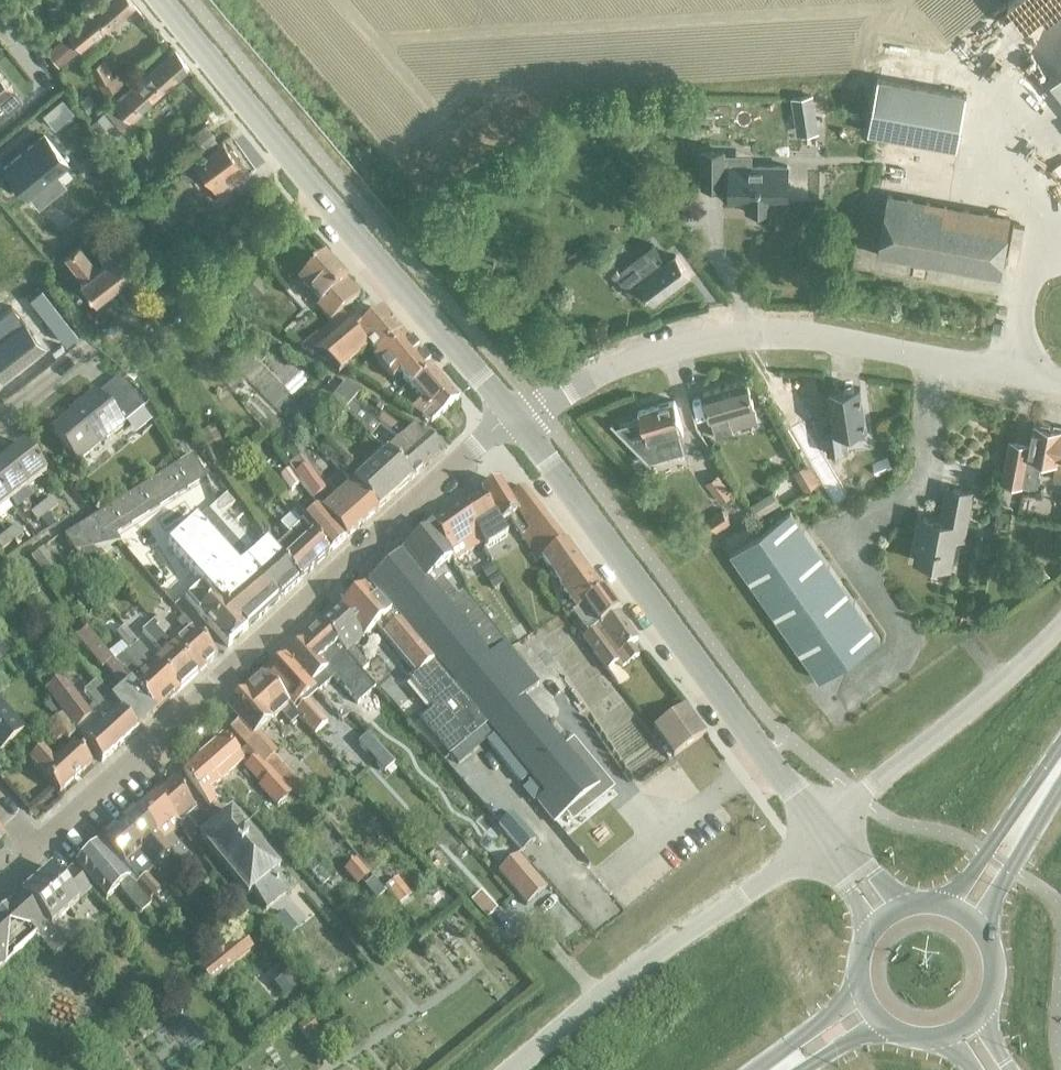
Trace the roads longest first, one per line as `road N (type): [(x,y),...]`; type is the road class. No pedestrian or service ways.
road 1 (residential): [(34,848),(516,416)]
road 2 (residential): [(1060,384),(790,334),(684,345),(608,369),(516,416)]
road 3 (tertiary): [(516,416),(163,0)]
road 4 (tertiary): [(821,831),(516,416)]
road 5 (unclassified): [(821,831),(599,996),(515,1069)]
road 6 (unclassified): [(821,831),(1060,625)]
road 7 (secondary): [(1060,759),(941,905)]
road 8 (secondary): [(975,923),(1060,771)]
road 9 (secondary): [(861,986),(769,1069)]

